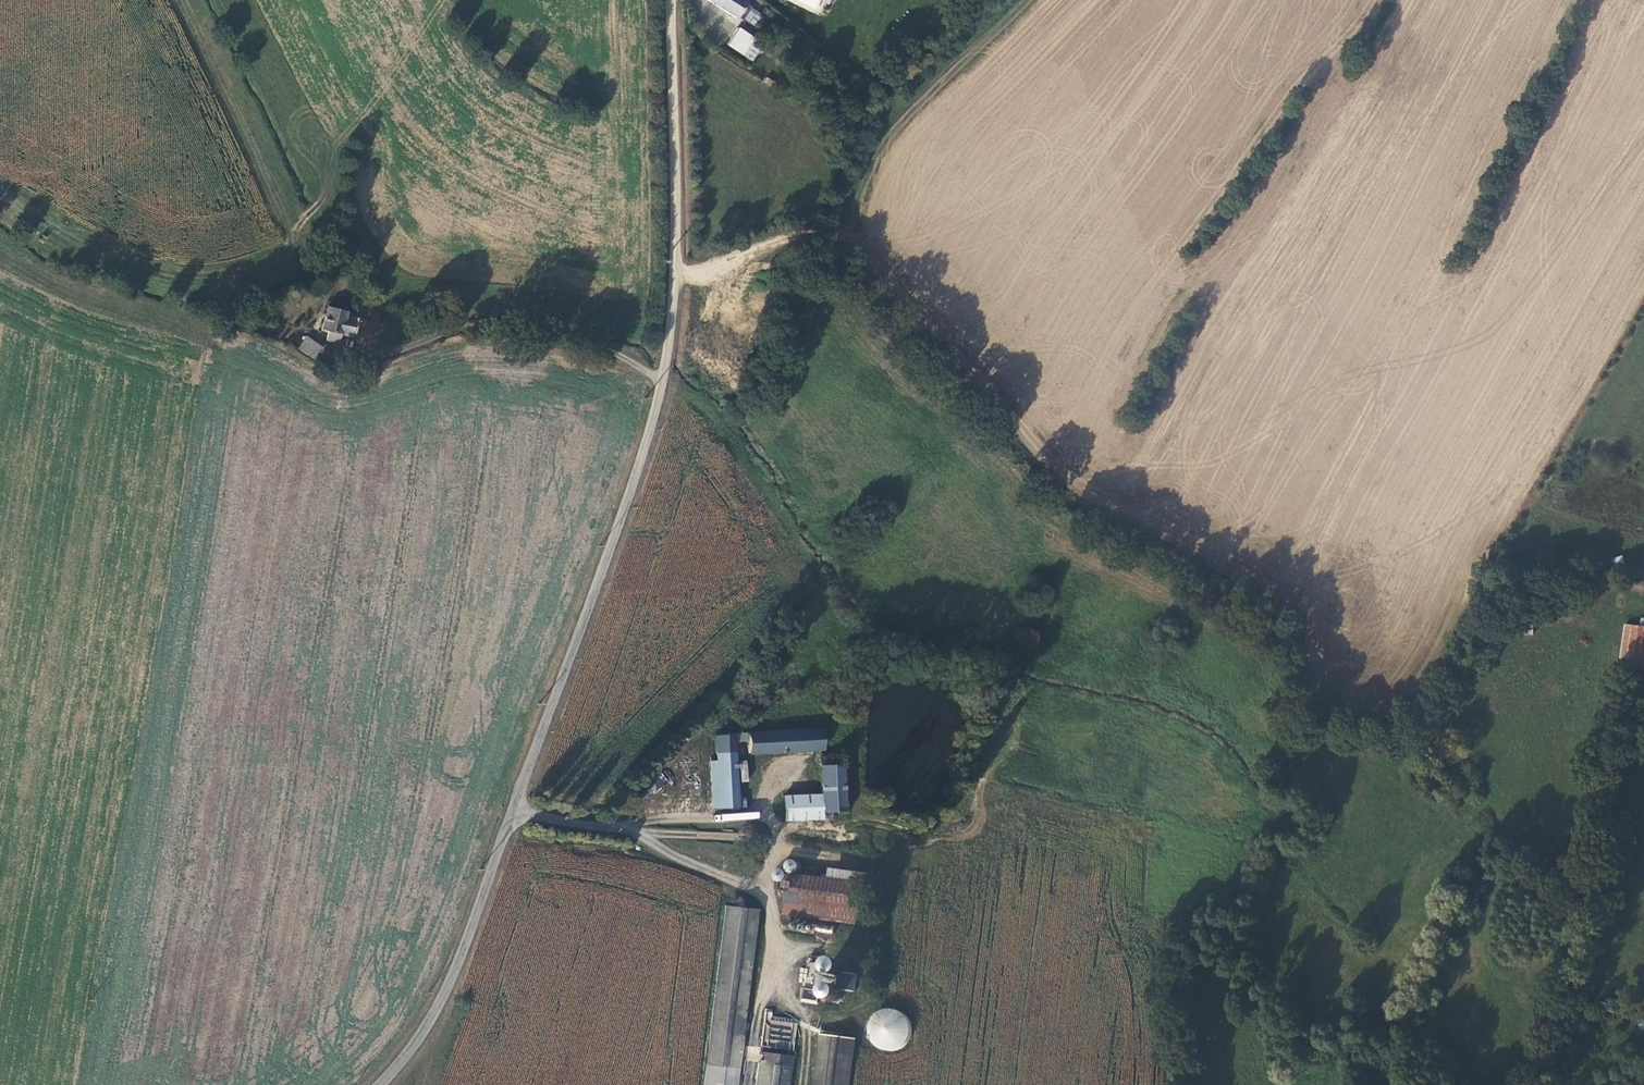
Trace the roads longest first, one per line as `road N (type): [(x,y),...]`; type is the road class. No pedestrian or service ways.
road 1 (tertiary): [(511,814),(662,382),(674,282),(670,0)]
road 2 (unclassified): [(623,827),(740,883),(755,884),(770,871),(777,830),(758,816),(647,823)]
road 3 (track): [(662,382),(588,342),(446,329),(362,359)]
road 4 (tertiary): [(379,1084),(423,1032),(451,979),(511,814)]

